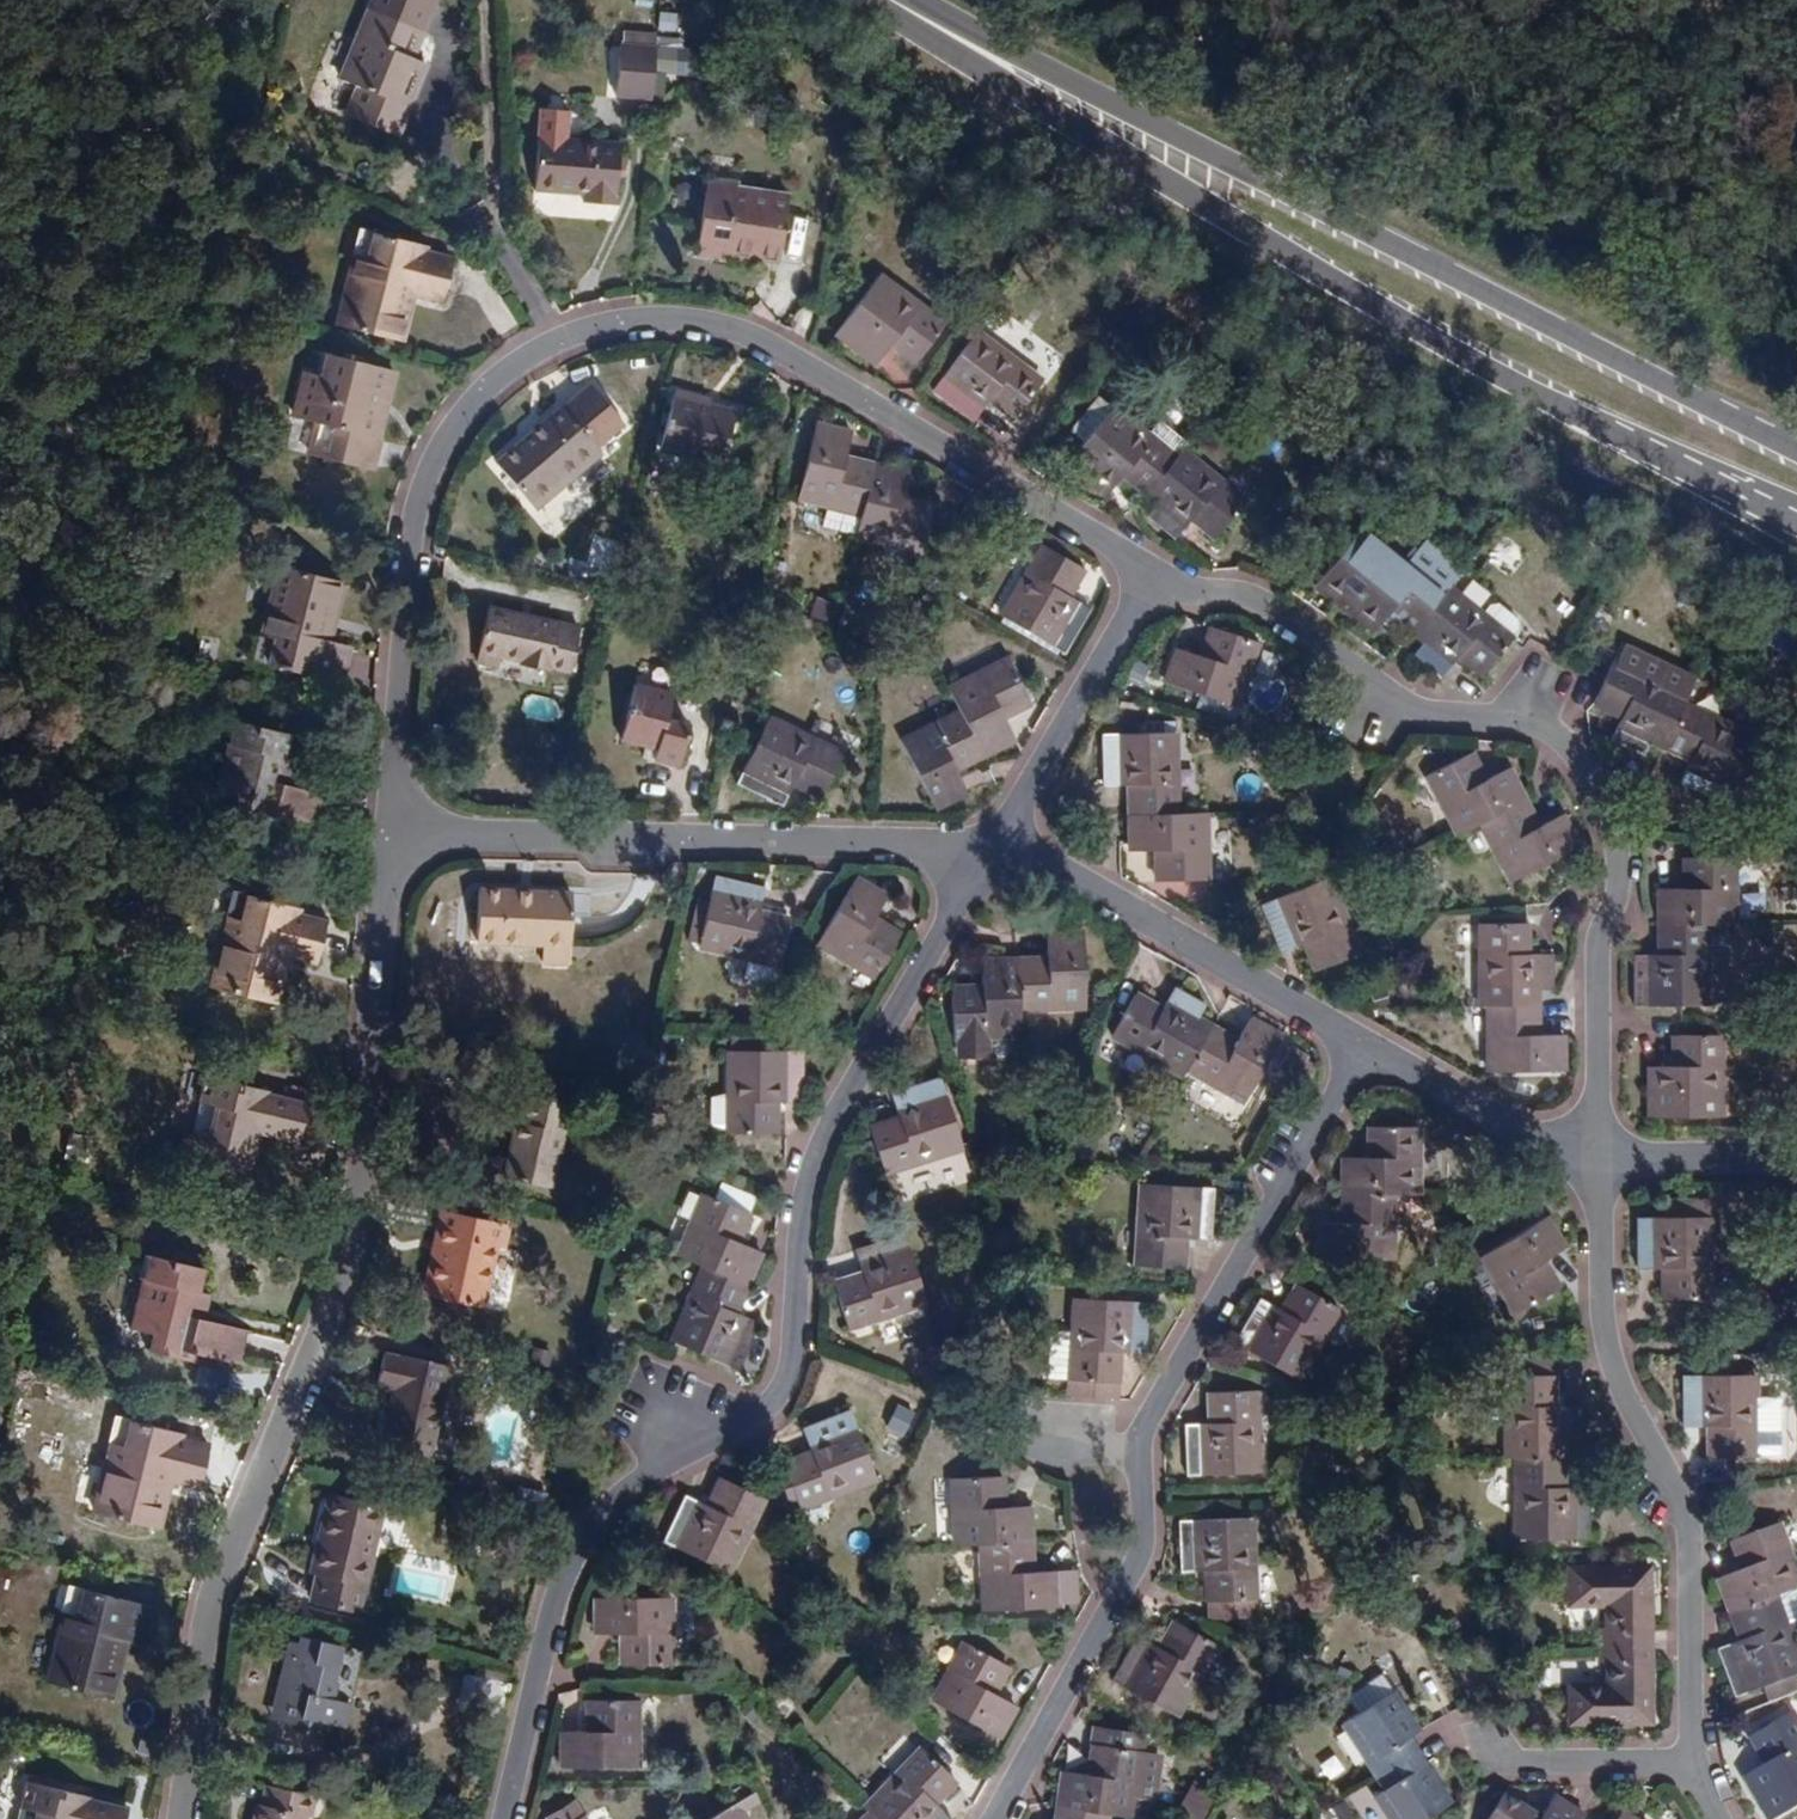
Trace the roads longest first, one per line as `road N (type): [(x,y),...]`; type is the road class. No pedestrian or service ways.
road 1 (residential): [(1153,574),(776,347),(712,321),(638,320),(585,330),(491,377),(436,454),(409,567),(387,835)]
road 2 (residential): [(510,1818),(554,1602),(578,1550),(615,1499),(767,1407),(790,1377),(807,1185),(827,1134),(997,842)]
road 3 (secondary): [(895,1),(1163,175),(1450,348),(1796,523)]
road 4 (residential): [(387,835),(359,1202),(342,1278),(210,1601),(183,1818)]
road 5 (secondary): [(1796,450),(895,1)]
road 6 (residential): [(1600,1163),(1598,947),(1619,864),(1614,821),(1592,780),(1537,723),(1433,713),(1248,596),(1153,574)]
road 7 (residential): [(1693,1767),(1689,1521),(1606,1342),(1600,1163)]
road 8 (residential): [(387,835),(997,842)]
road 9 (residential): [(1142,1455),(1141,1431),(1366,1042)]
road 10 (residential): [(997,842),(1366,1042)]
road 11 (residential): [(1001,1818),(1145,1549),(1142,1455)]
road 12 (residential): [(997,842),(1153,574)]
road 13 (residential): [(1366,1042),(1600,1163)]
road 14 (residential): [(1693,1767),(1503,1765),(1491,1737)]
road 15 (residential): [(1600,1163),(1796,1159)]

